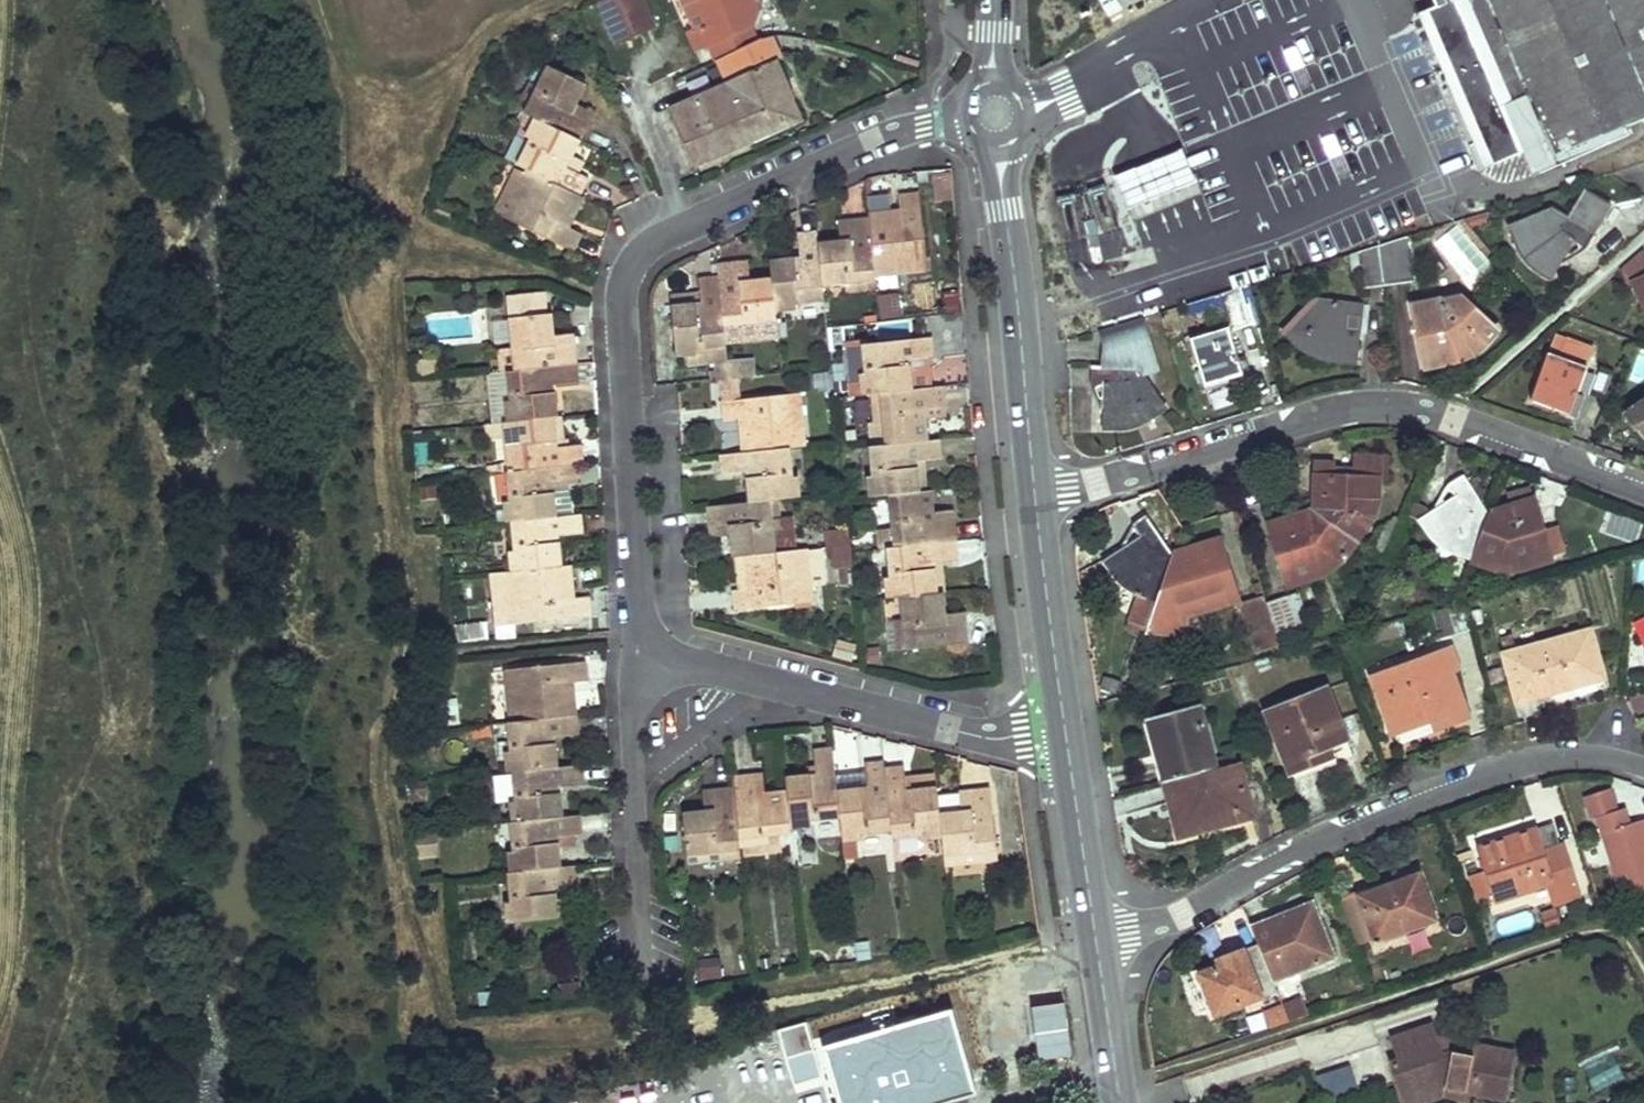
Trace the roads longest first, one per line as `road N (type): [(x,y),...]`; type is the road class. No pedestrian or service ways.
road 1 (residential): [(652,660),(637,627),(620,296),(632,262),(656,239),(865,142),(994,114)]
road 2 (residential): [(1037,494),(1363,406),(1449,416),(1643,486)]
road 3 (residential): [(1094,937),(1174,918),(1345,823),(1488,773),(1576,757),(1643,768)]
road 4 (residential): [(1065,731),(996,739),(652,660)]
road 5 (secondary): [(994,114),(1037,494)]
road 6 (residential): [(652,660),(629,721),(635,959)]
road 7 (secondary): [(1037,494),(1065,731)]
road 8 (secondary): [(1065,731),(1094,937)]
road 9 (secondary): [(1094,937),(1120,1102)]

